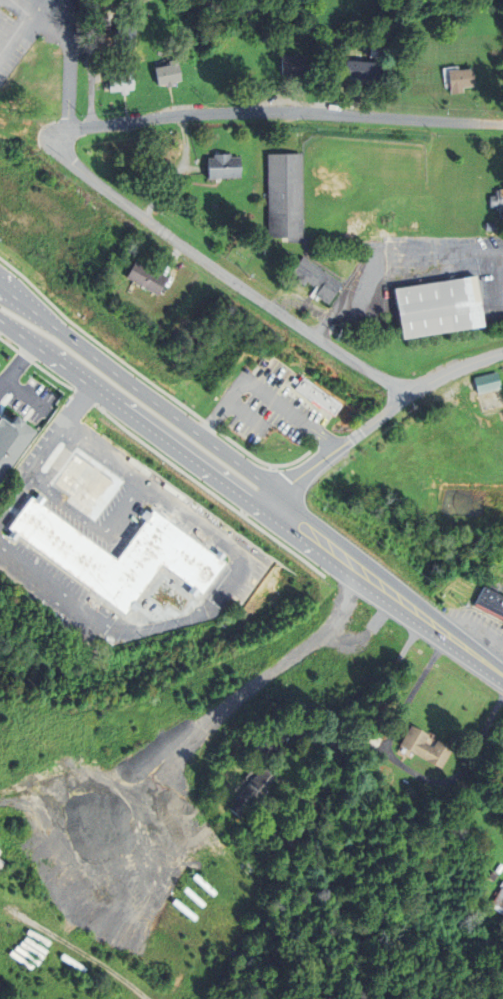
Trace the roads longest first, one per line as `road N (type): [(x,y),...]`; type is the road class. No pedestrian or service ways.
road 1 (residential): [(502,124),(240,113),(50,139)]
road 2 (residential): [(409,394),(50,139)]
road 3 (primary): [(267,503),(237,468),(0,293)]
road 4 (primary): [(0,322),(223,486),(267,503)]
road 5 (primary): [(502,677),(267,503)]
road 6 (residential): [(502,354),(409,394),(267,503)]

